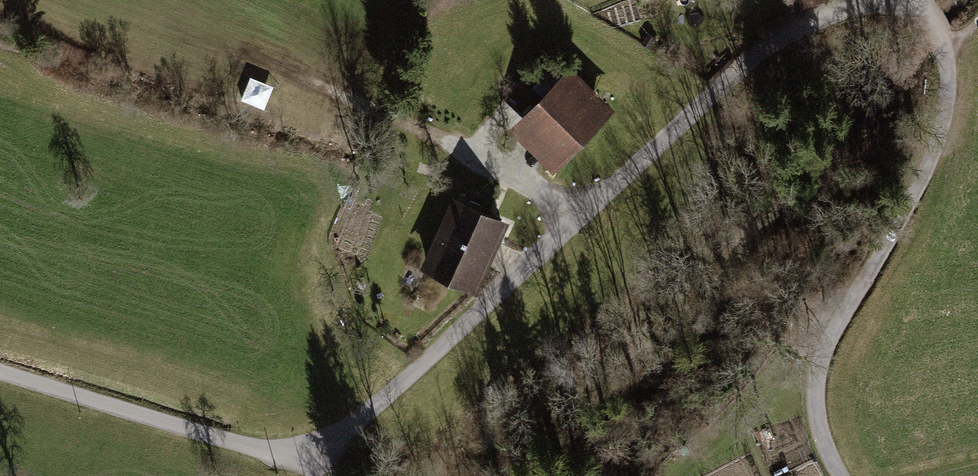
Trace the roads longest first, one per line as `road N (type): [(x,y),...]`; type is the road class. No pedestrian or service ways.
road 1 (unclassified): [(314,464),(728,80),(768,46),(861,0)]
road 2 (unclassified): [(916,0),(945,52),(943,116),(928,165),(821,360),(818,426),(843,475)]
road 3 (track): [(591,213),(223,47)]
road 4 (unclassified): [(0,371),(314,464)]

